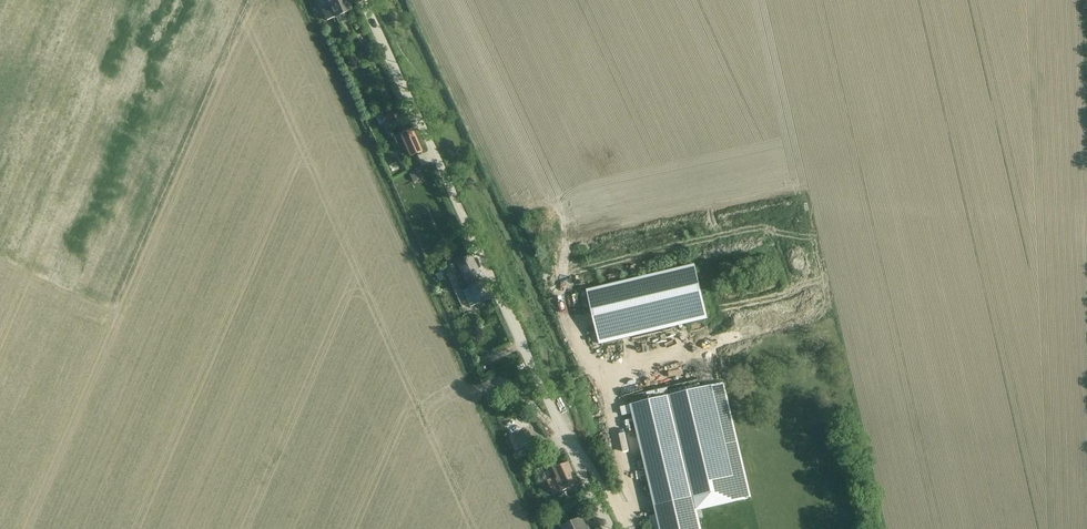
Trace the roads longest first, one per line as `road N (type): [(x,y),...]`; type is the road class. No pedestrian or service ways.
road 1 (unclassified): [(607,528),(363,0)]
road 2 (track): [(296,0),(533,528)]
road 3 (track): [(721,342),(815,312),(822,282),(805,240),(726,235),(561,274)]
road 4 (track): [(561,296),(564,252),(573,240),(798,179),(788,140)]

